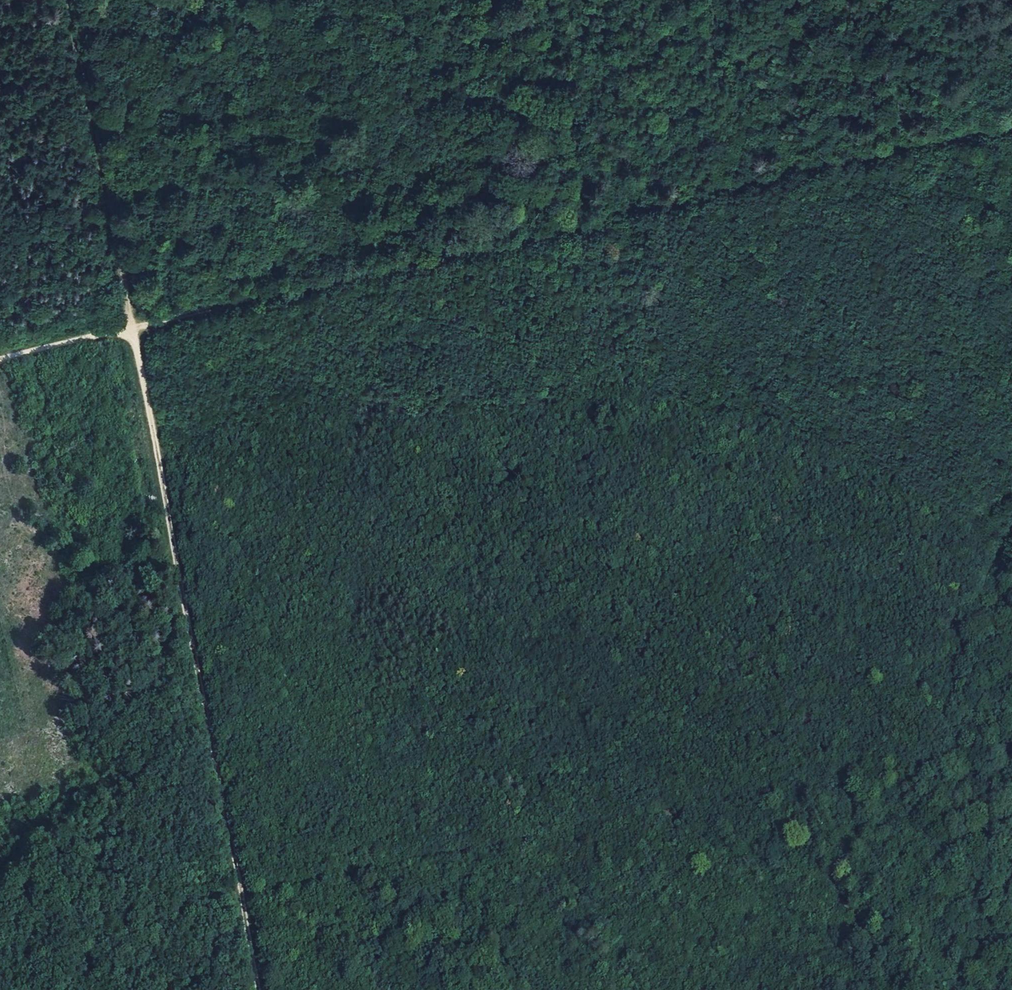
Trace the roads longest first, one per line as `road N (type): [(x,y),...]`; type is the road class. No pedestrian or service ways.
road 1 (track): [(1011,137),(132,328)]
road 2 (track): [(261,989),(132,328)]
road 3 (track): [(132,328),(69,0)]
road 4 (track): [(132,328),(0,362)]

